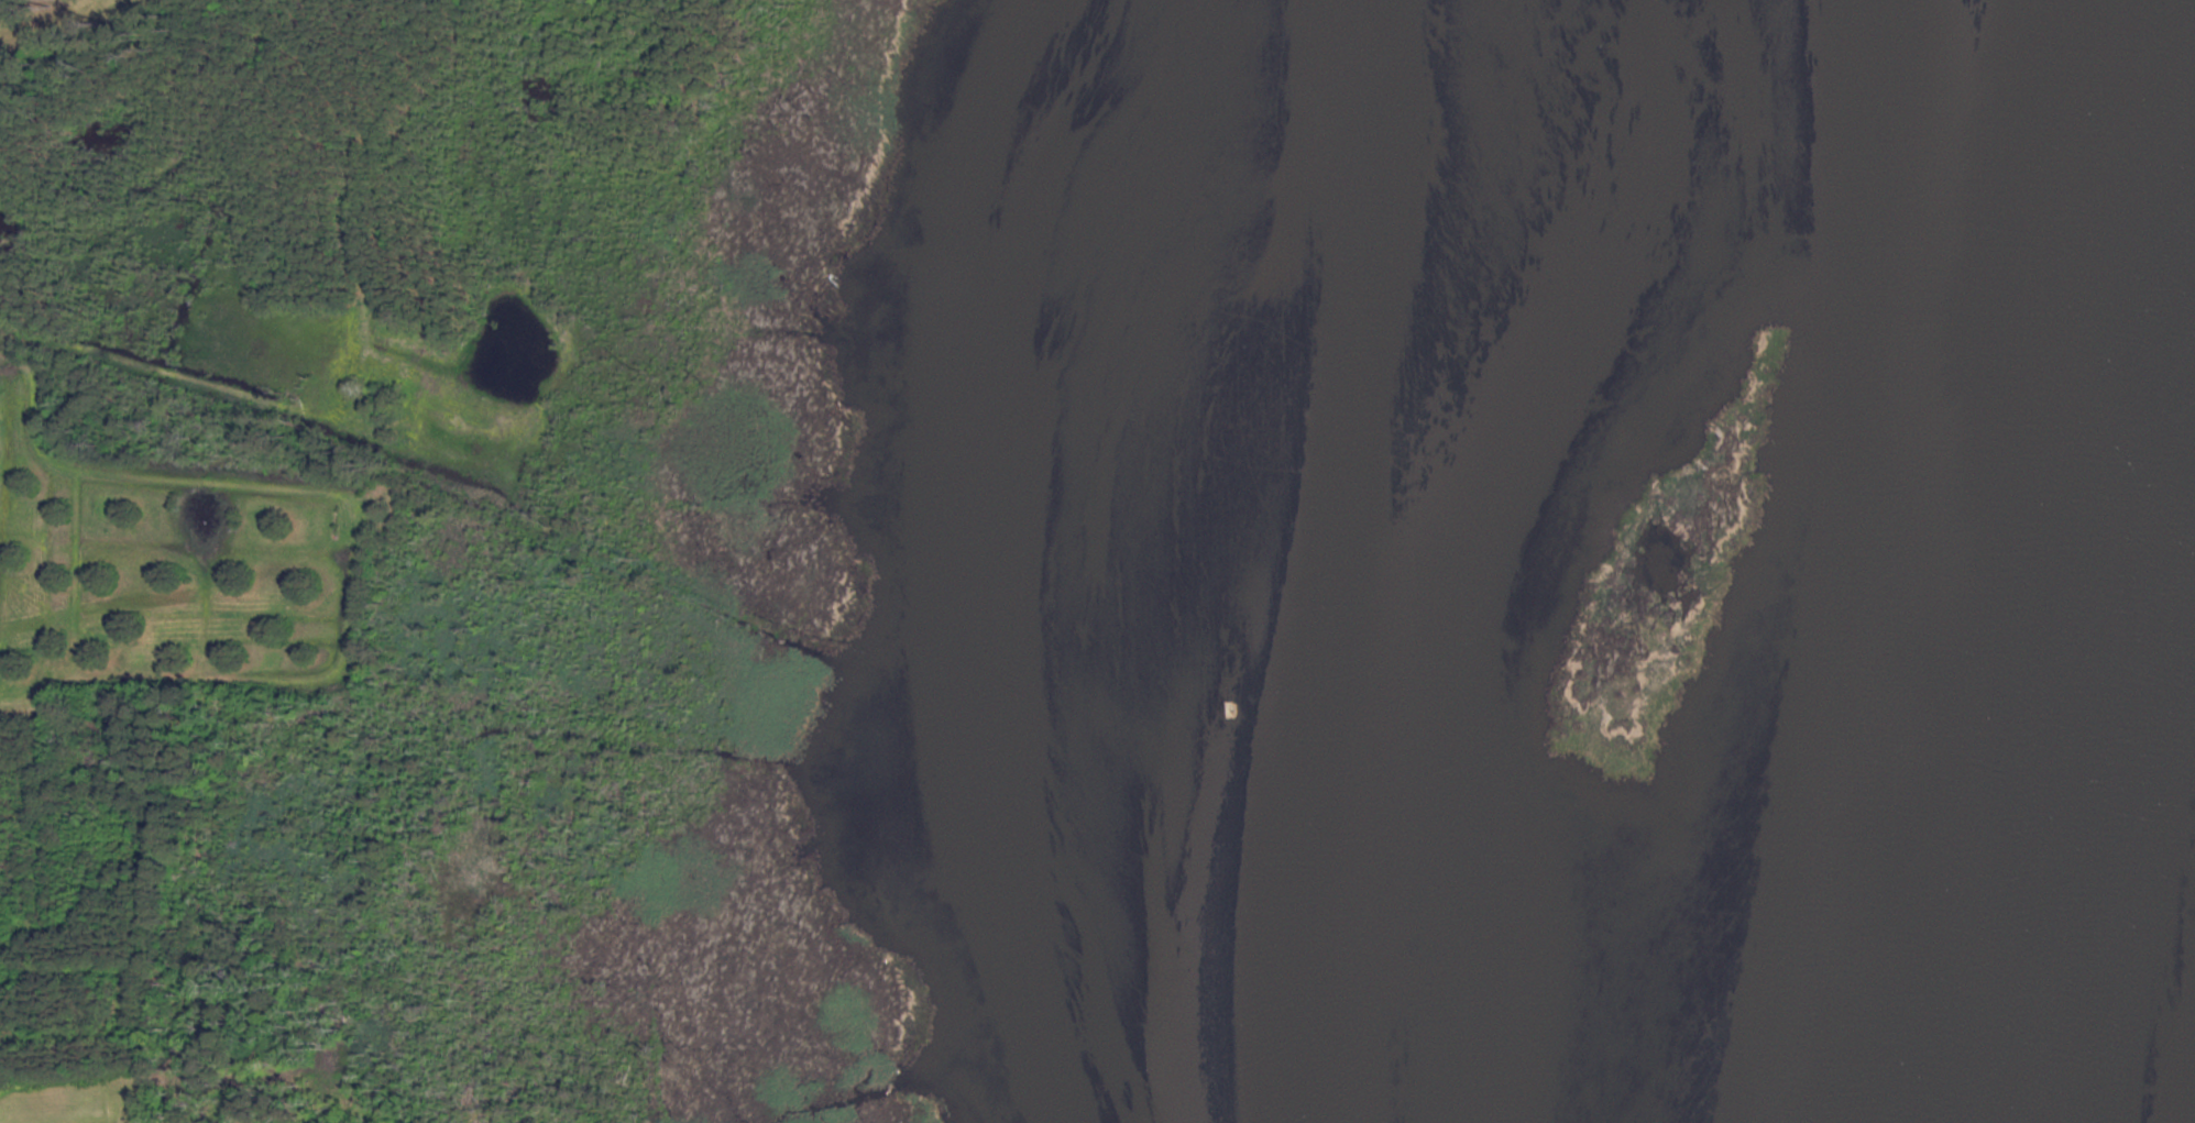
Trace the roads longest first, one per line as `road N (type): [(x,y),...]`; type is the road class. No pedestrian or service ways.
road 1 (track): [(76,472),(73,678),(307,679),(342,663),(361,505),(355,495),(76,472)]
road 2 (track): [(0,324),(435,459)]
road 3 (track): [(0,355),(23,361),(40,449),(76,472)]

